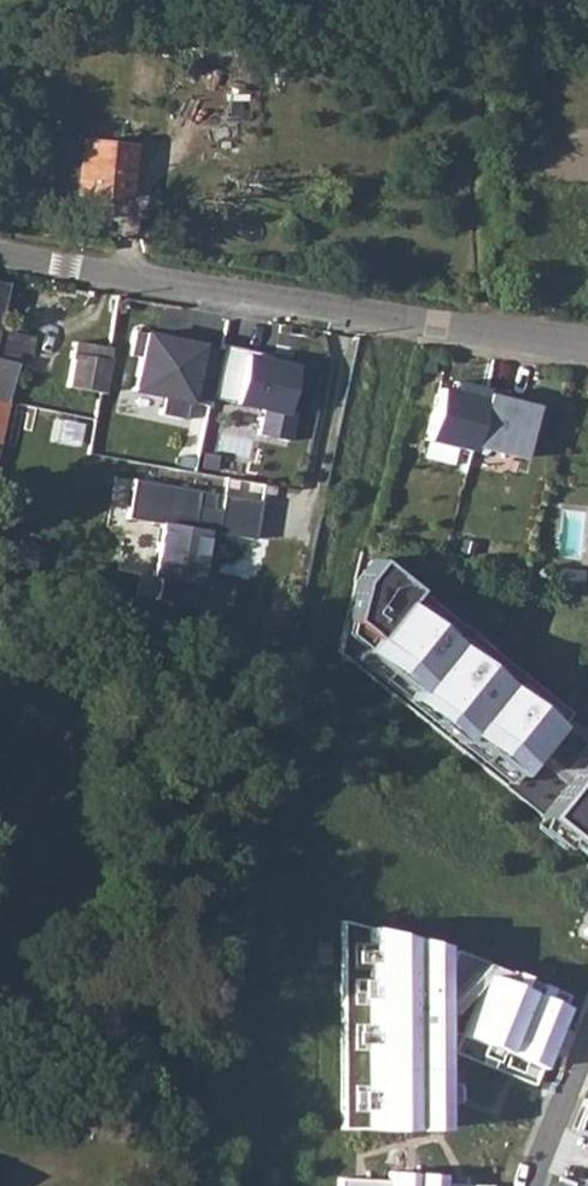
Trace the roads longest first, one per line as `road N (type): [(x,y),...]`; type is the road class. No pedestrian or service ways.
road 1 (unclassified): [(0,257),(587,351)]
road 2 (track): [(388,322),(326,591)]
road 3 (residential): [(587,1045),(533,1185)]

